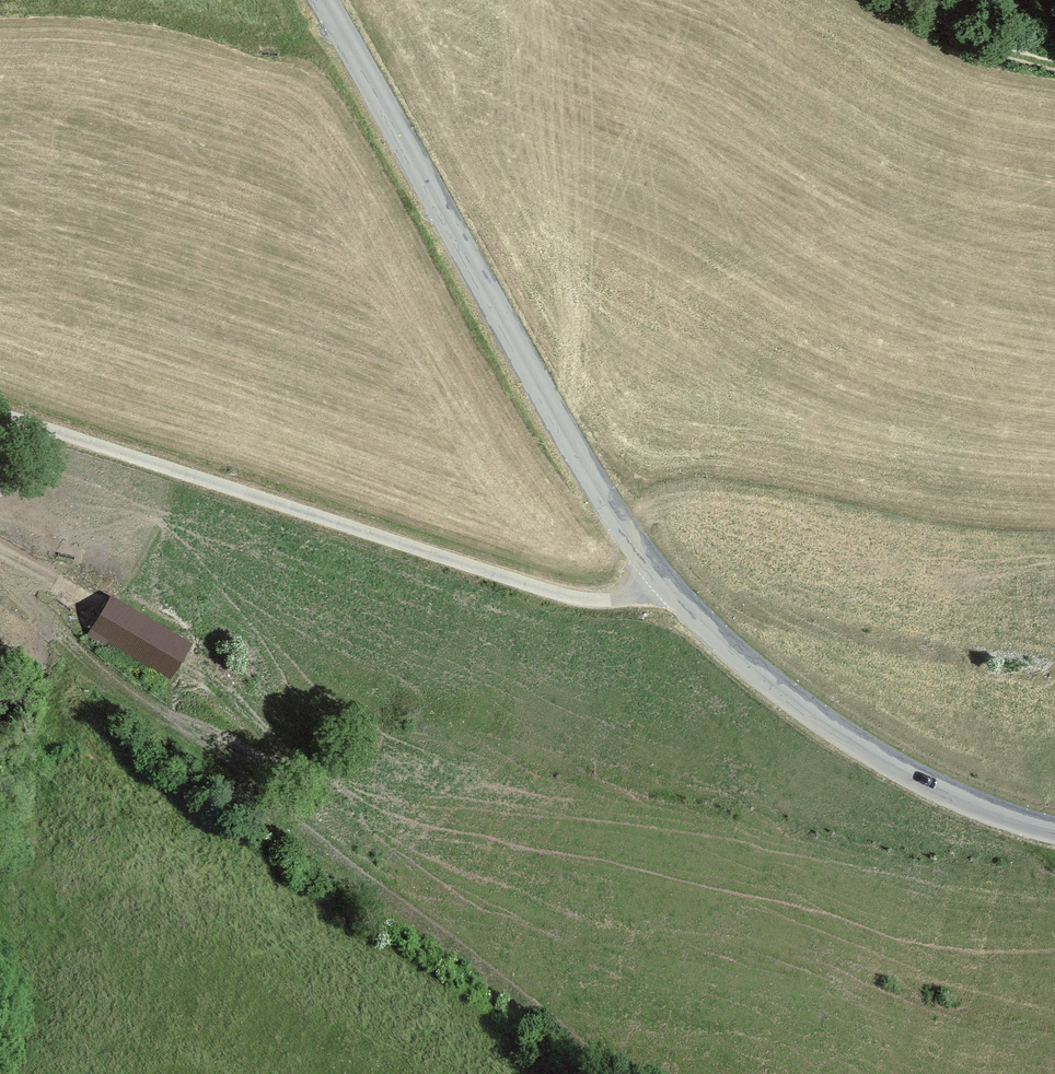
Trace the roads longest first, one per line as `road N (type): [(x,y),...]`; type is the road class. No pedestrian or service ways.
road 1 (tertiary): [(1054,833),(991,815),(848,741),(762,678),(663,587),(548,405),(324,0)]
road 2 (track): [(0,575),(88,663),(302,839),(607,1073)]
road 3 (track): [(0,418),(533,590),(588,602),(663,587)]
road 4 (track): [(908,0),(992,51),(1054,65)]

